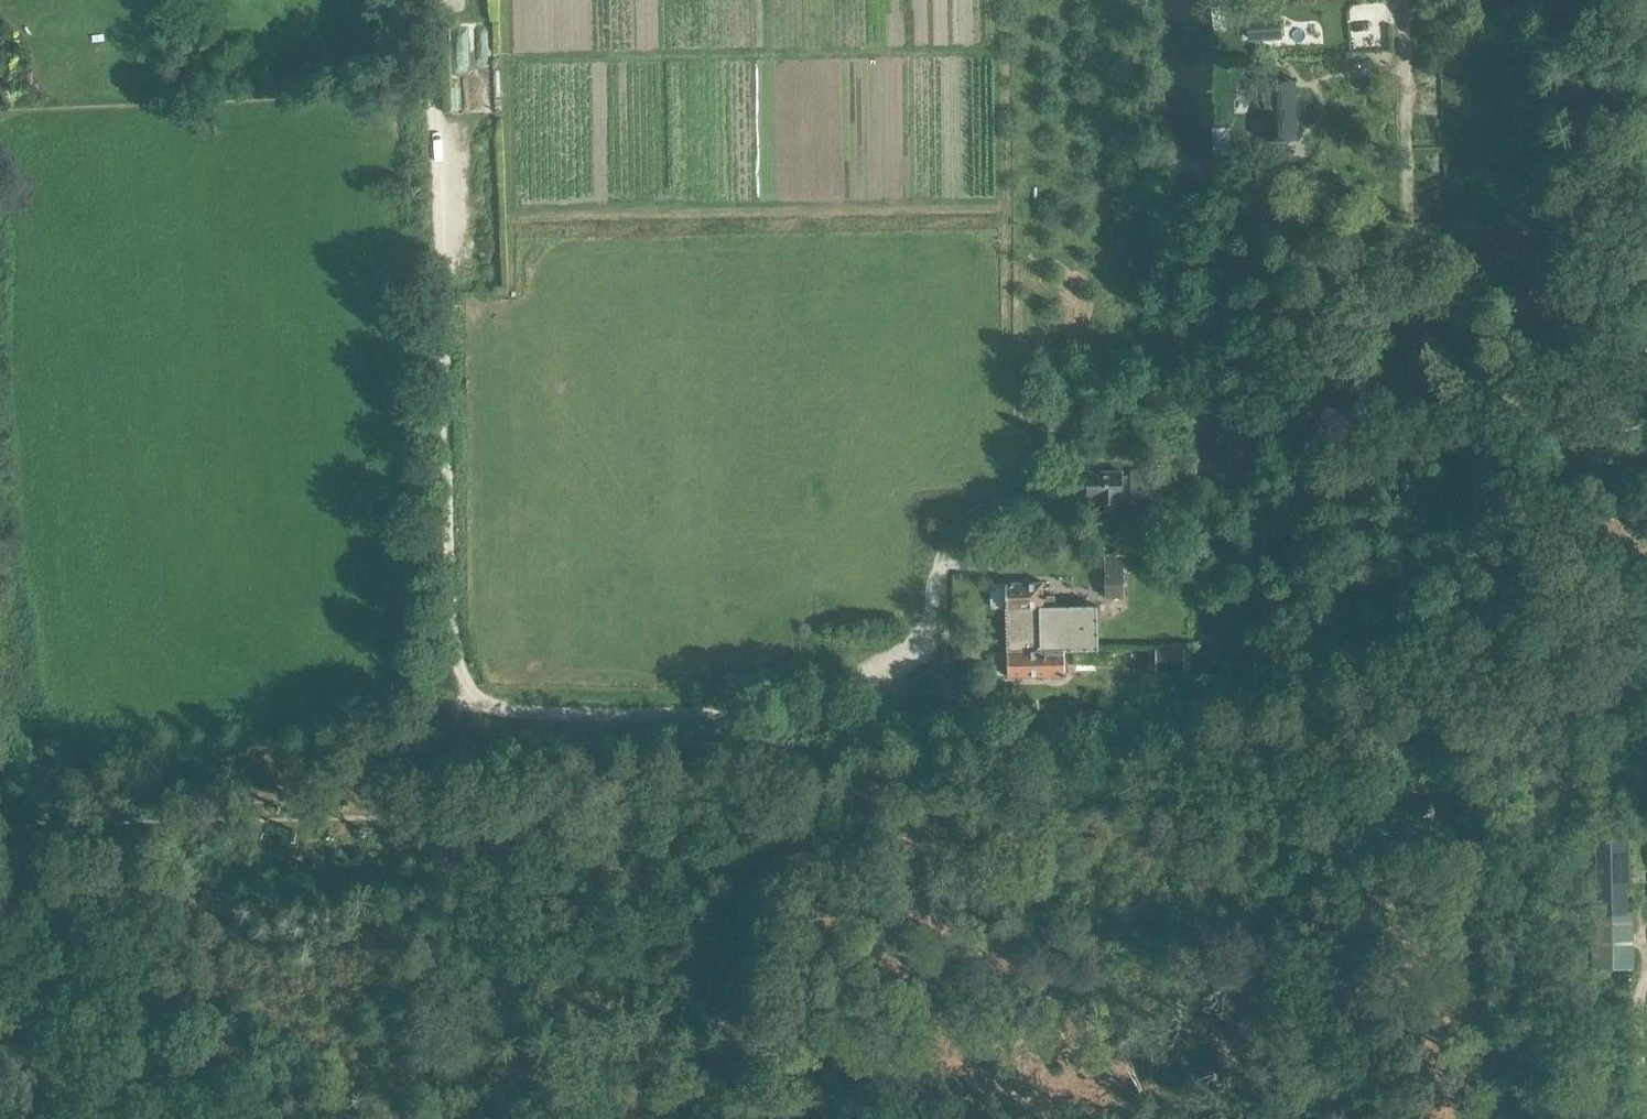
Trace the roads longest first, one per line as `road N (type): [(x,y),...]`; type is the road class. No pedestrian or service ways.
road 1 (track): [(438,0),(453,634),(474,694)]
road 2 (track): [(1646,978),(1645,1118)]

